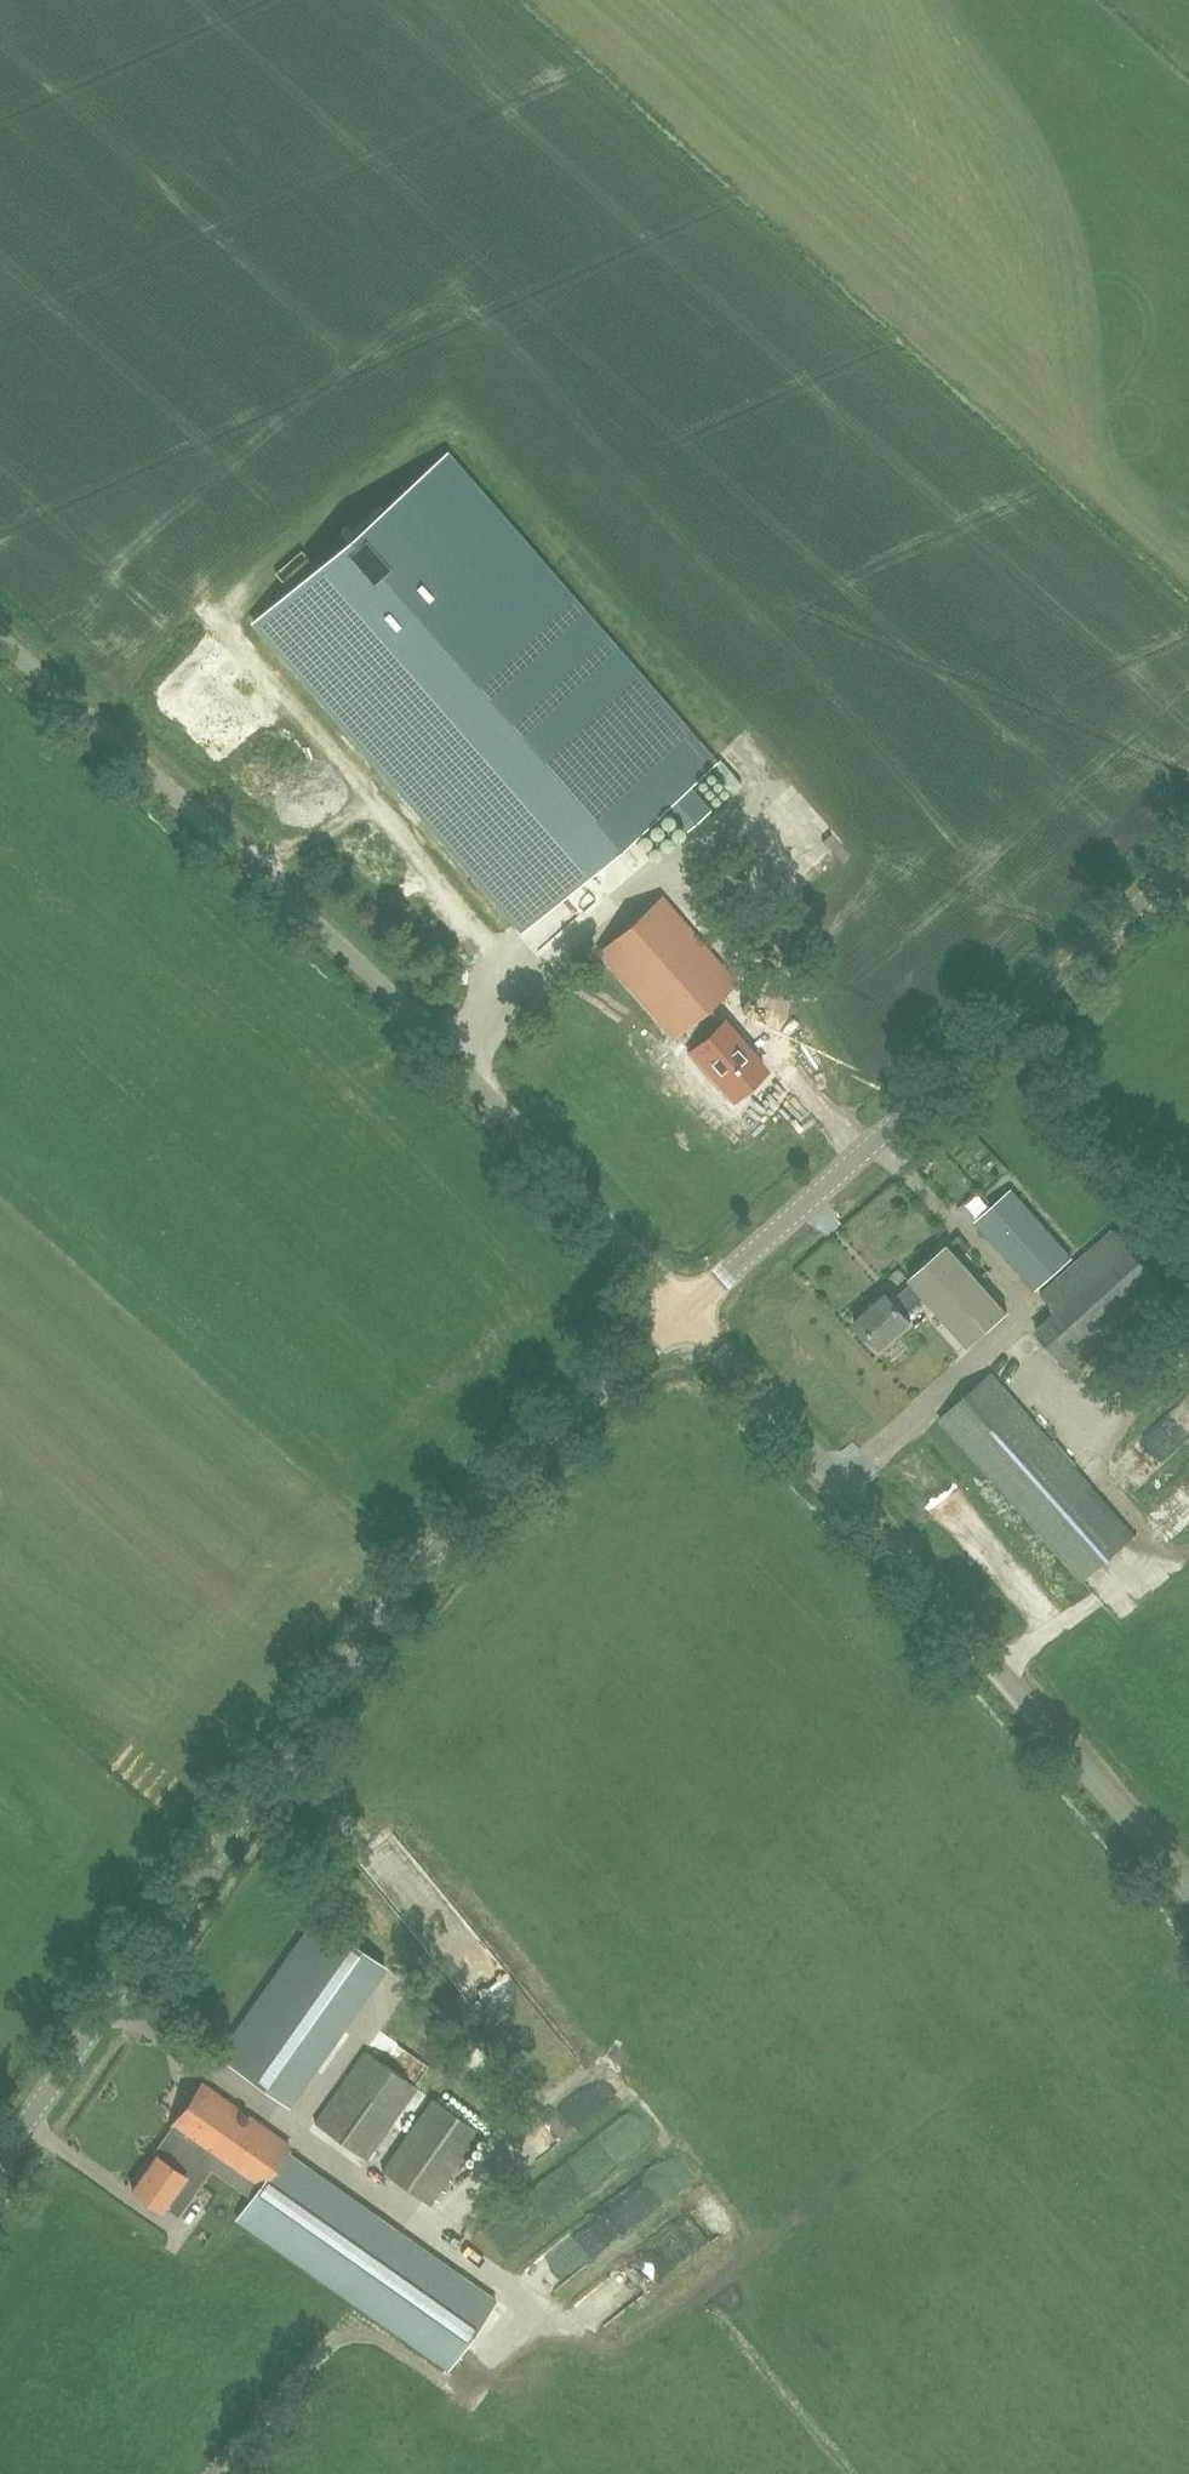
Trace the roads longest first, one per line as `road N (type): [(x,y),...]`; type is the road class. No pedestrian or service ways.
road 1 (unclassified): [(0,2140),(238,1797),(377,1616),(522,1452),(686,1313)]
road 2 (unclassified): [(686,1313),(448,1050),(0,638)]
road 3 (unclassified): [(1188,1889),(686,1313)]
road 4 (unclassified): [(686,1313),(1188,863)]

